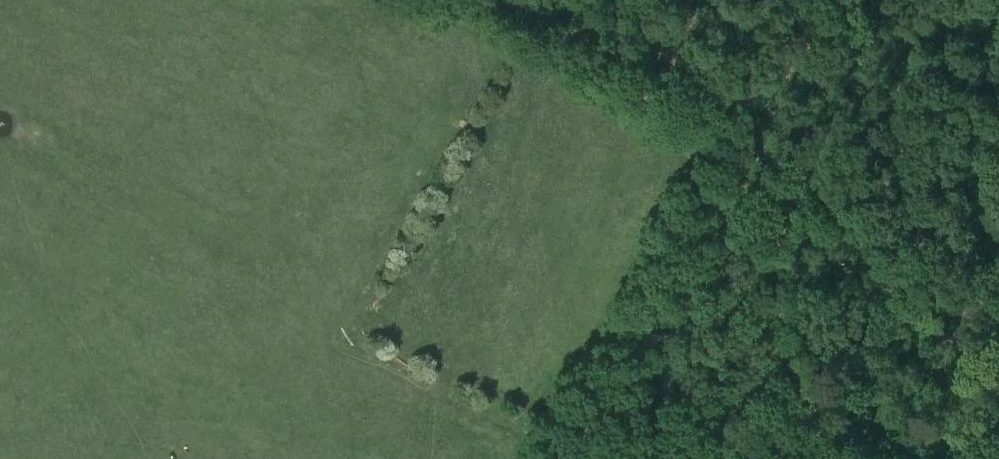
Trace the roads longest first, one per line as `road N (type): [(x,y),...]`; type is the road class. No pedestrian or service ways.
road 1 (track): [(602,0),(676,39),(760,143),(998,263)]
road 2 (track): [(826,0),(752,130)]

